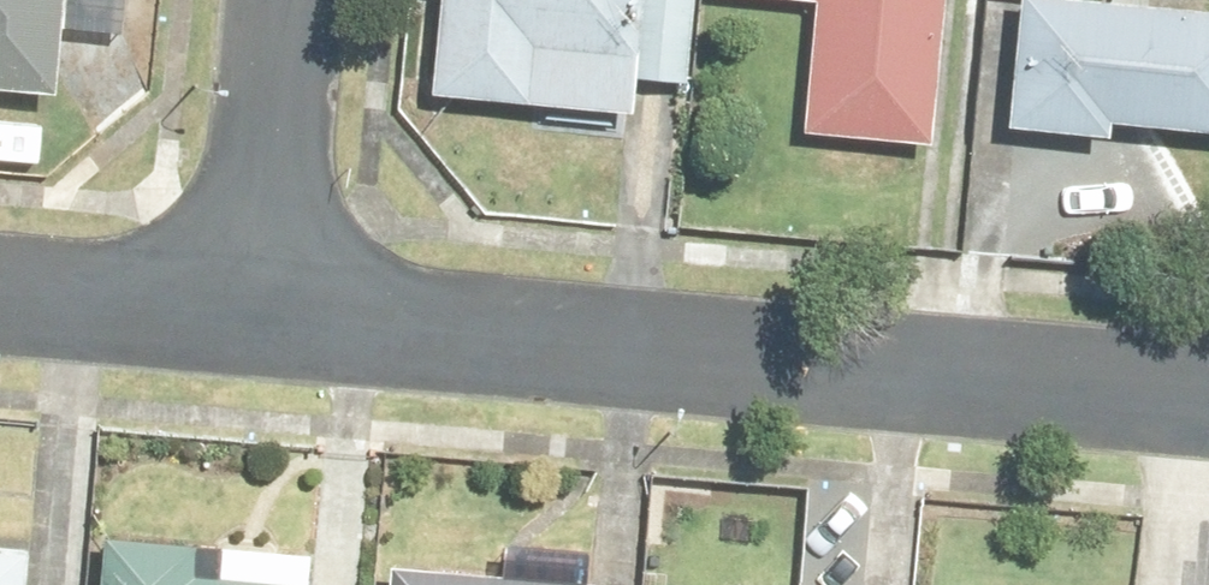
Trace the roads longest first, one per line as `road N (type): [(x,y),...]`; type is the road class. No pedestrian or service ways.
road 1 (residential): [(1208,402),(257,319)]
road 2 (residential): [(257,319),(286,0)]
road 3 (residential): [(257,319),(0,297)]

